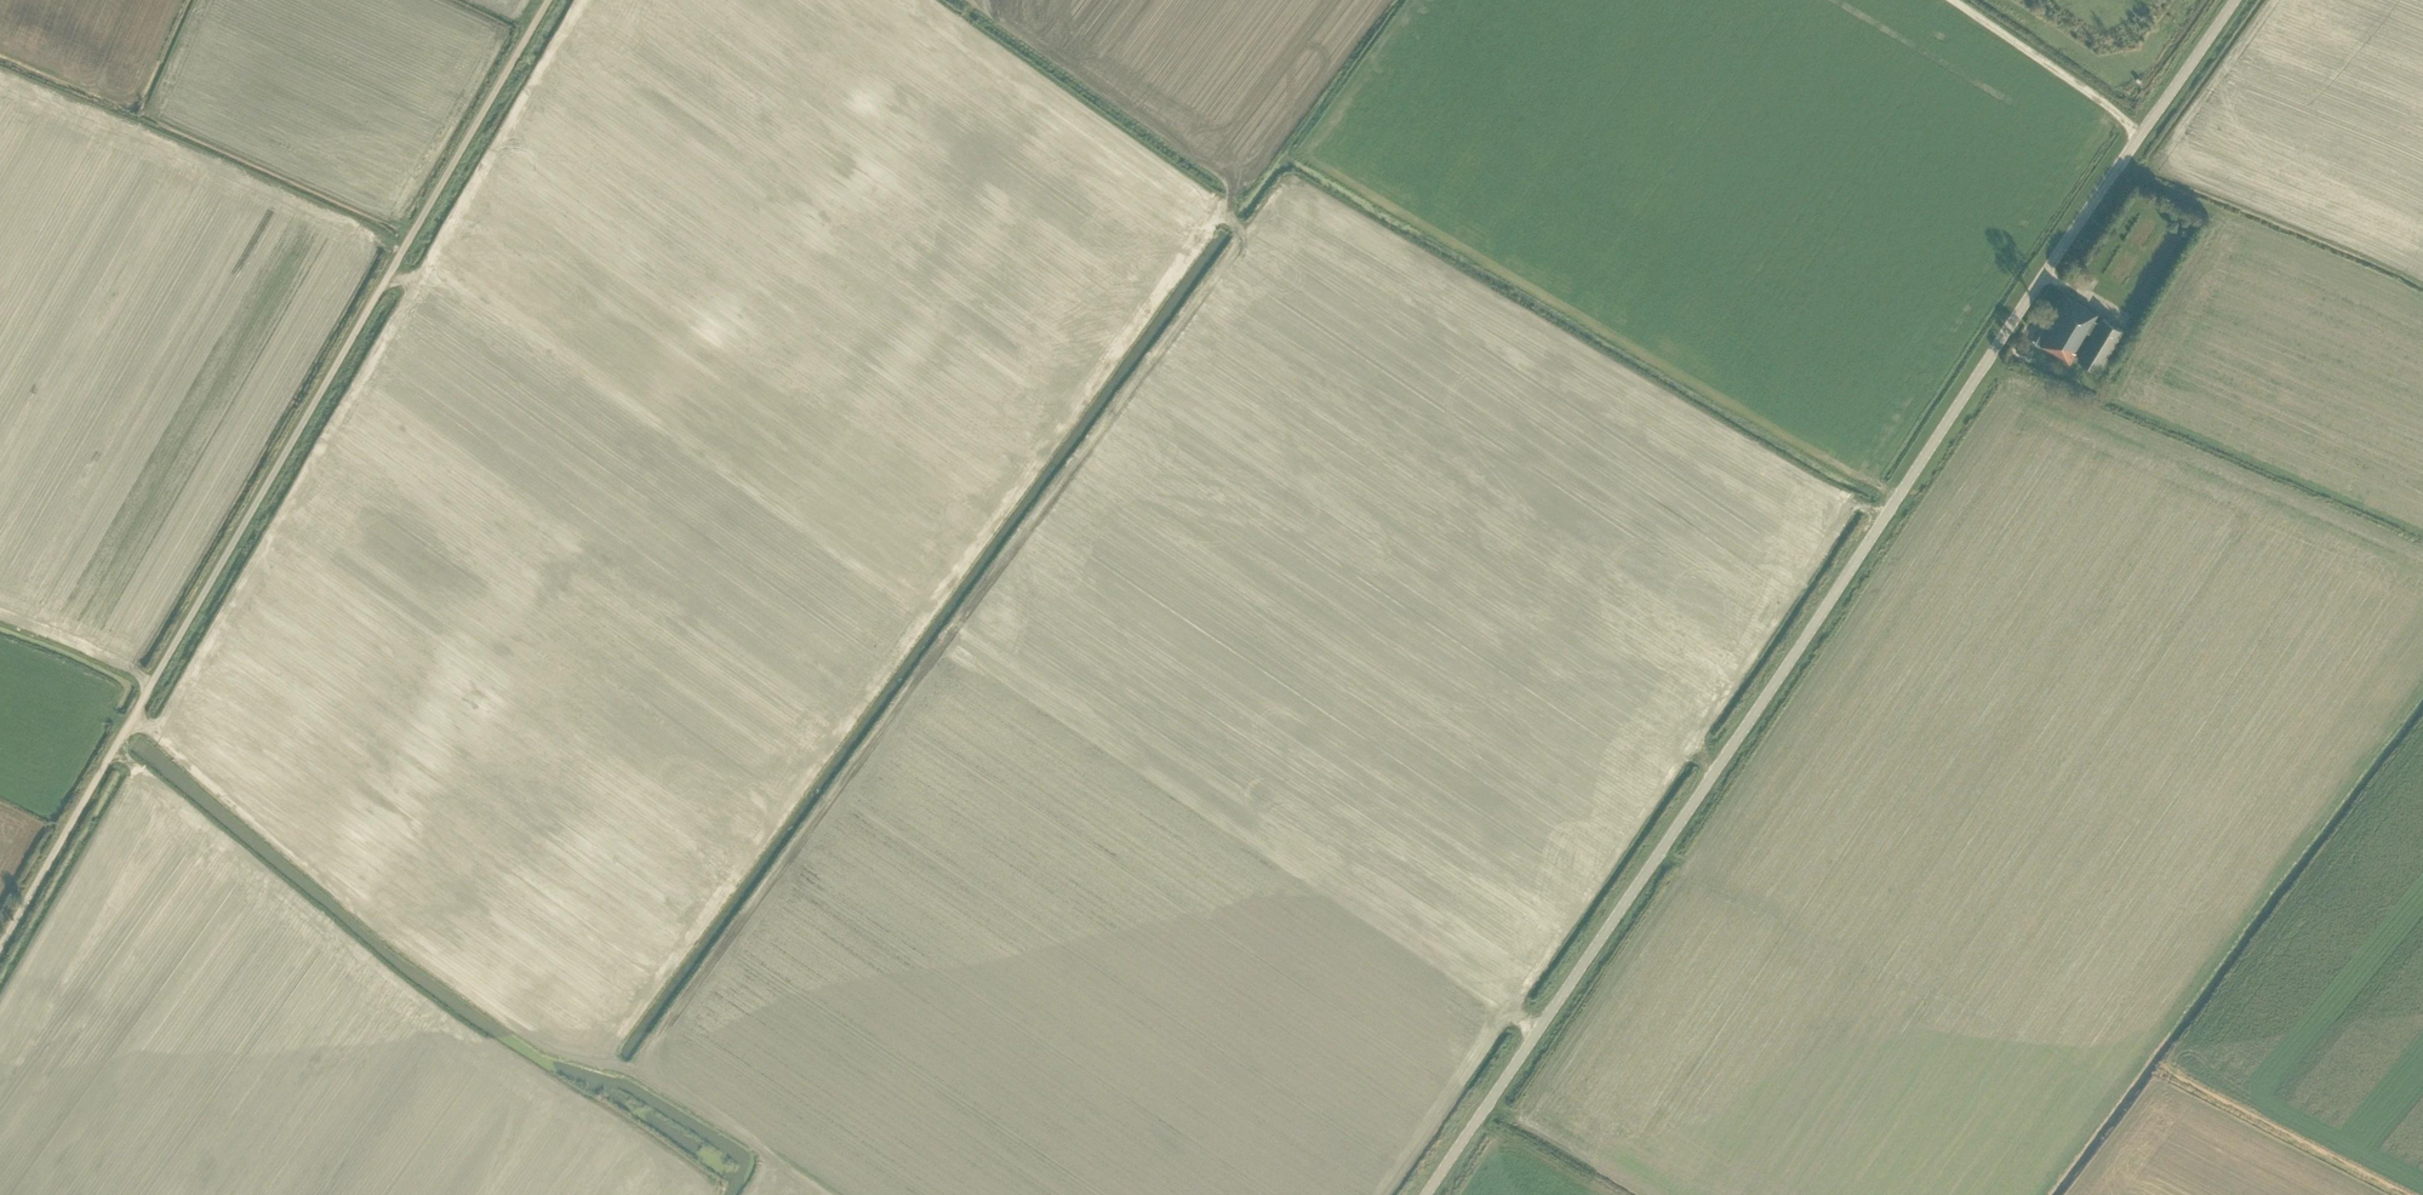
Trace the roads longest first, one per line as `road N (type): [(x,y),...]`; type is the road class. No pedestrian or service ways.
road 1 (tertiary): [(1428,1194),(2236,0)]
road 2 (unclassified): [(0,947),(549,0)]
road 3 (track): [(132,718),(476,1014),(596,1080),(633,1073),(757,1150),(765,1166),(749,1194)]
road 4 (track): [(151,684),(0,618)]

